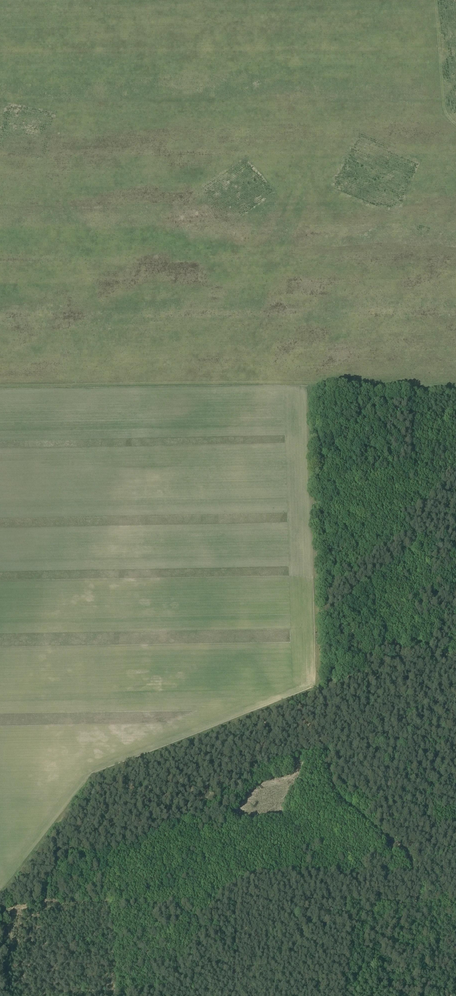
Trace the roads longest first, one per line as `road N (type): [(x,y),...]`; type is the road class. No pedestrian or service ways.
road 1 (track): [(309,383),(320,688),(96,771),(0,890)]
road 2 (track): [(0,386),(309,383)]
road 3 (track): [(309,383),(455,385)]
road 4 (track): [(455,125),(443,99),(435,0)]

